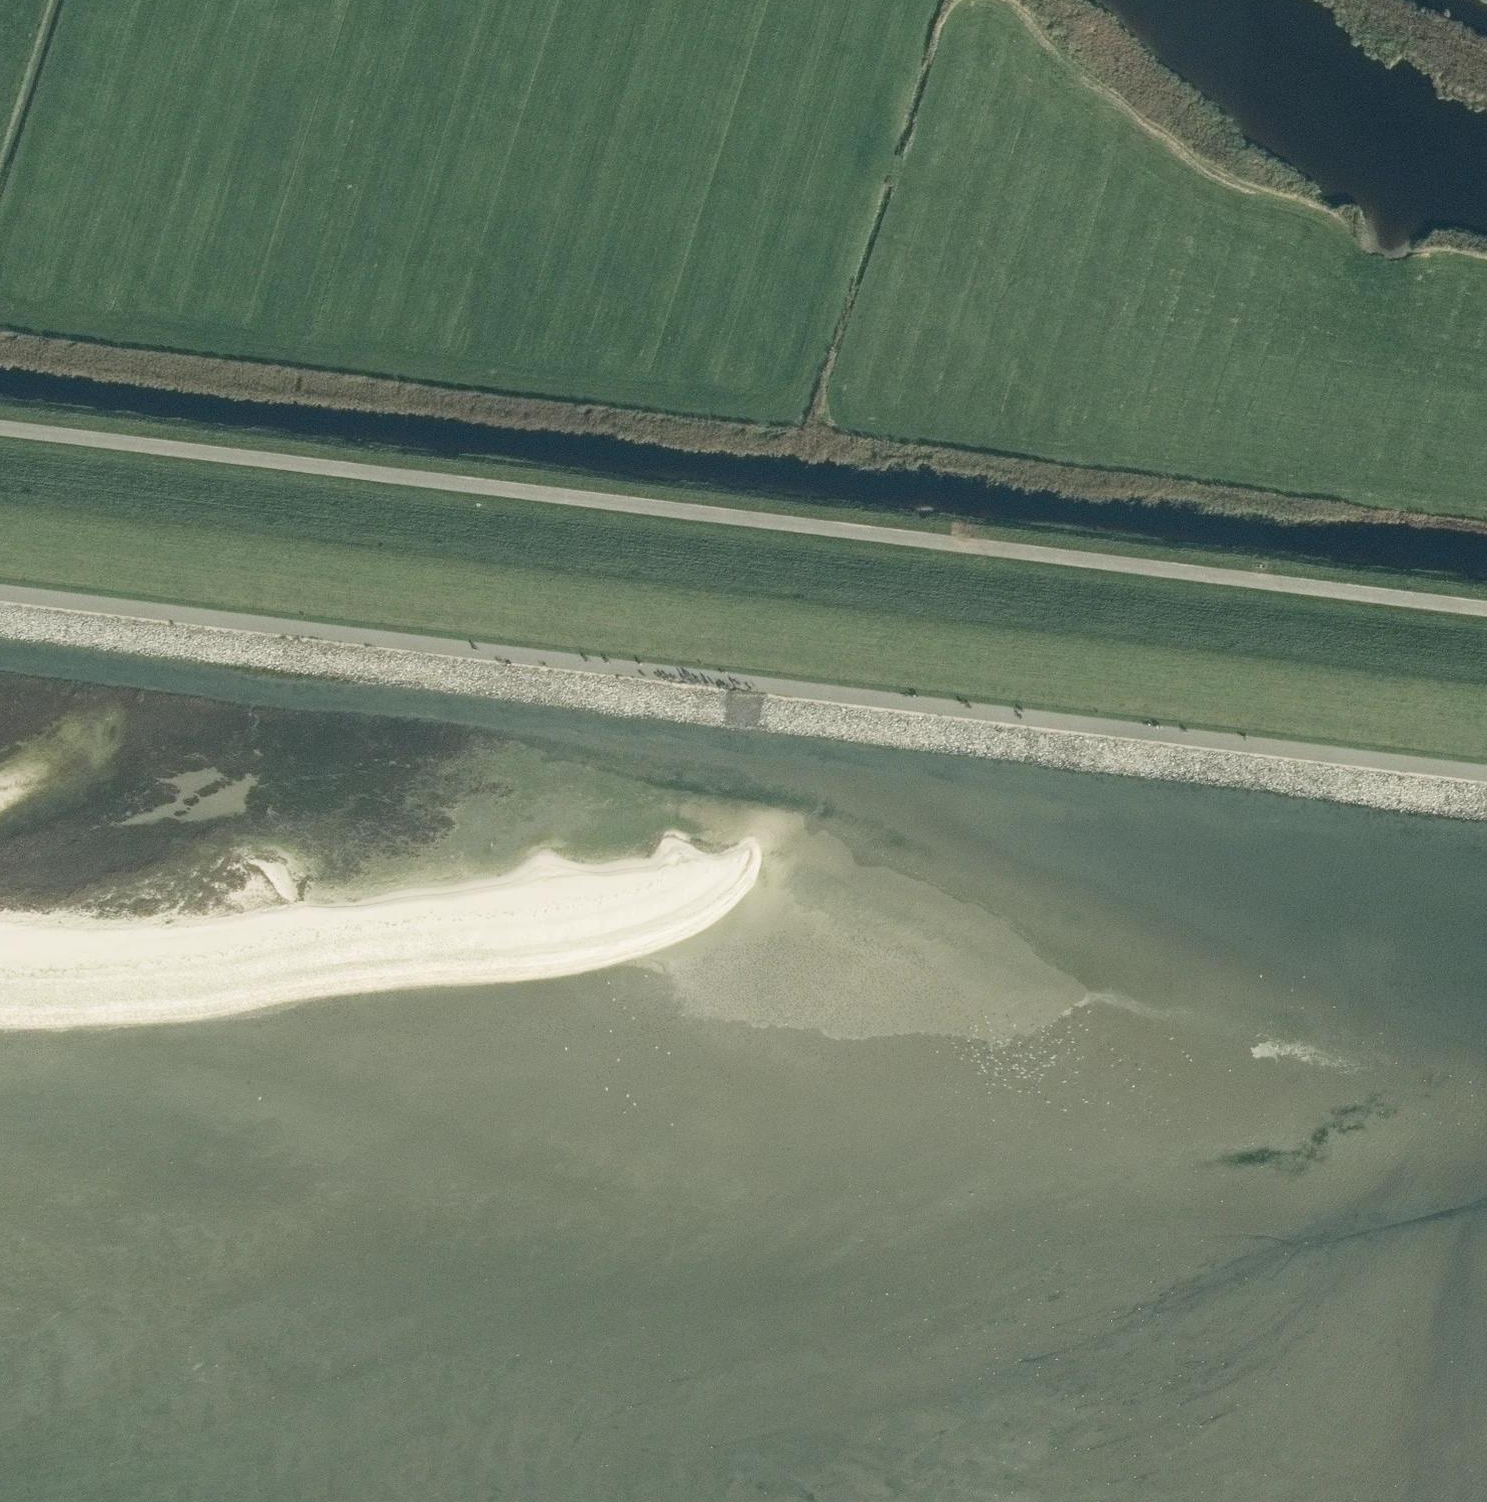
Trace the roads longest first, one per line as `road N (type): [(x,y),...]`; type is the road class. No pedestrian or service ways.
road 1 (unclassified): [(1486,615),(0,435)]
road 2 (unclassified): [(0,611),(1486,791)]

